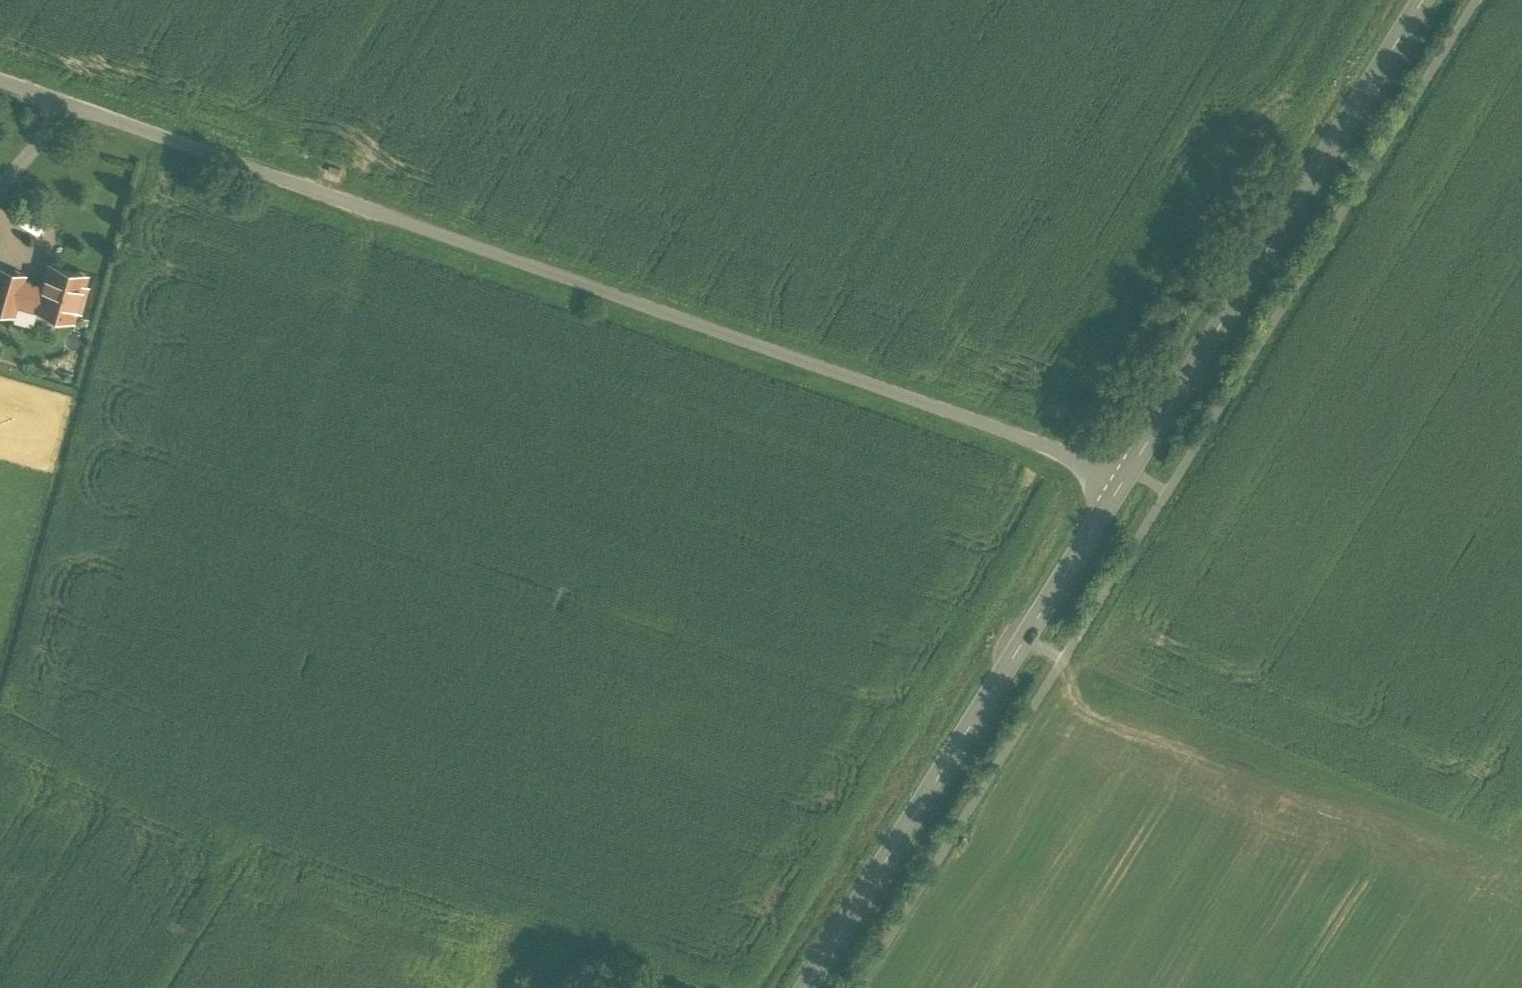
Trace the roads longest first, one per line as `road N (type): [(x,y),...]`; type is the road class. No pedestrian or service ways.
road 1 (unclassified): [(1122,481),(0,82)]
road 2 (tertiary): [(1122,481),(804,987)]
road 3 (tertiary): [(1422,0),(1122,481)]

